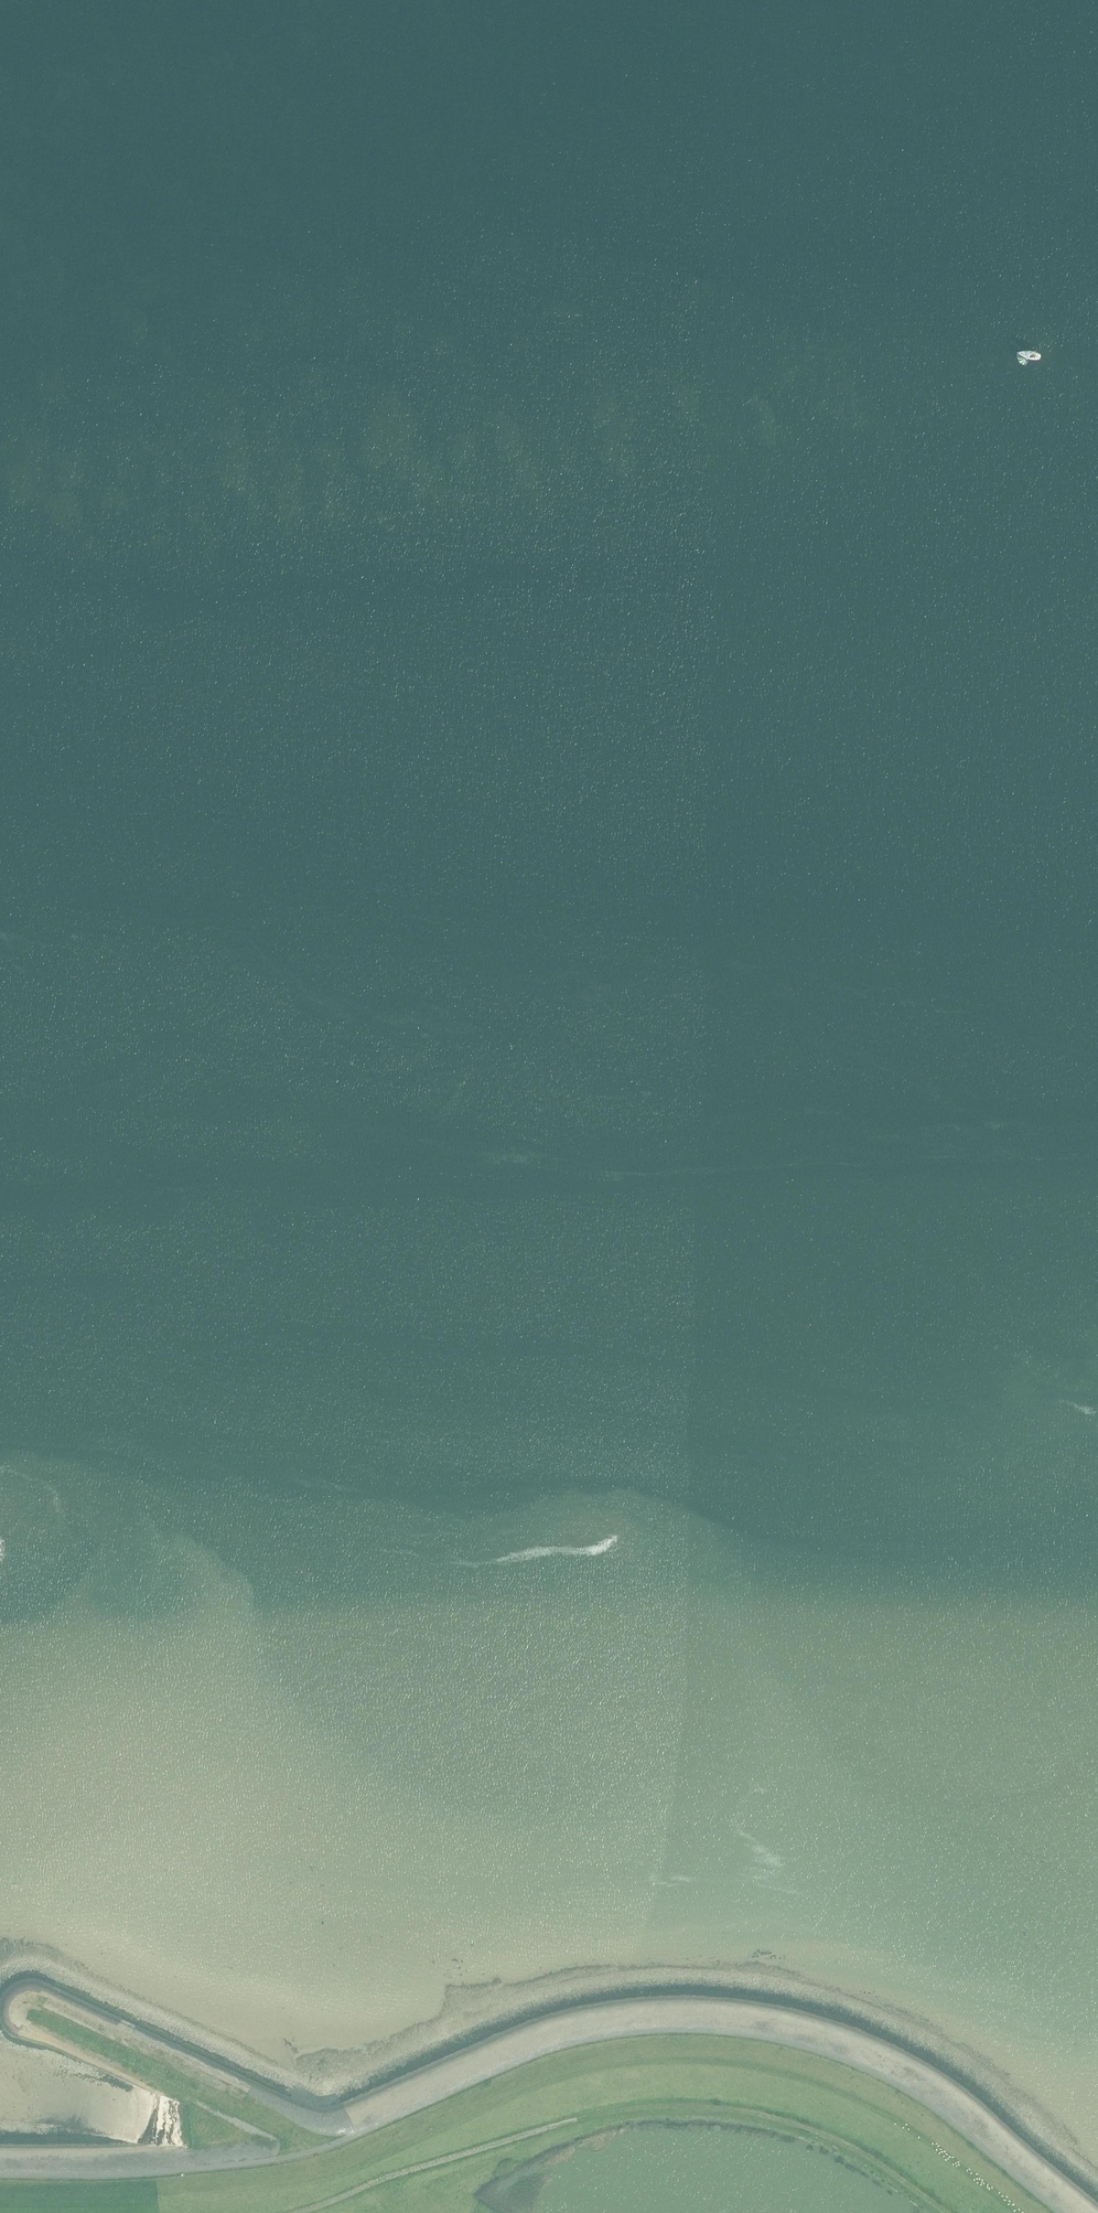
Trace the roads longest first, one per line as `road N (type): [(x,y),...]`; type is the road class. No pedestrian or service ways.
road 1 (track): [(304,2212),(381,2178),(611,2113),(730,2101),(817,2129),(951,2212)]

